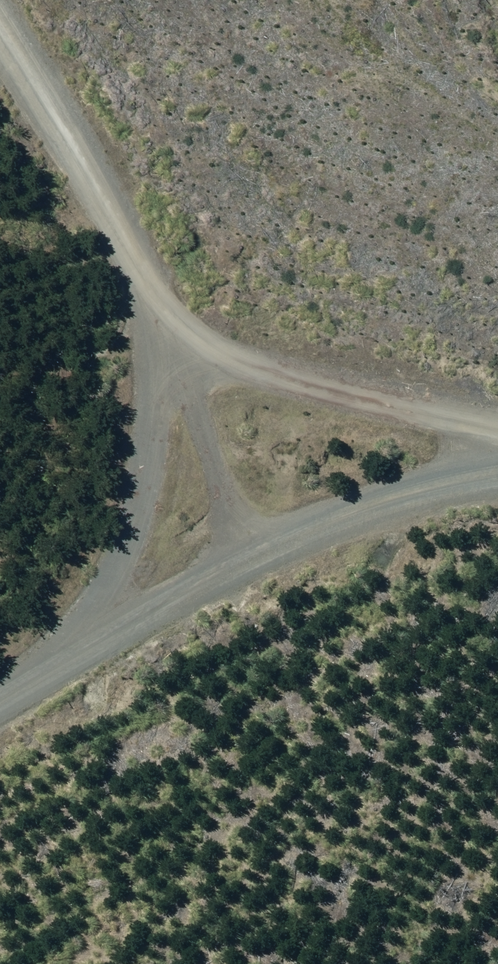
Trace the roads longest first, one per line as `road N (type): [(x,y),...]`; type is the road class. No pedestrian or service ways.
road 1 (unclassified): [(0,38),(165,323),(159,416),(122,557),(57,663),(0,702)]
road 2 (track): [(57,663),(305,535),(497,480)]
road 3 (track): [(497,435),(240,366),(165,323)]

